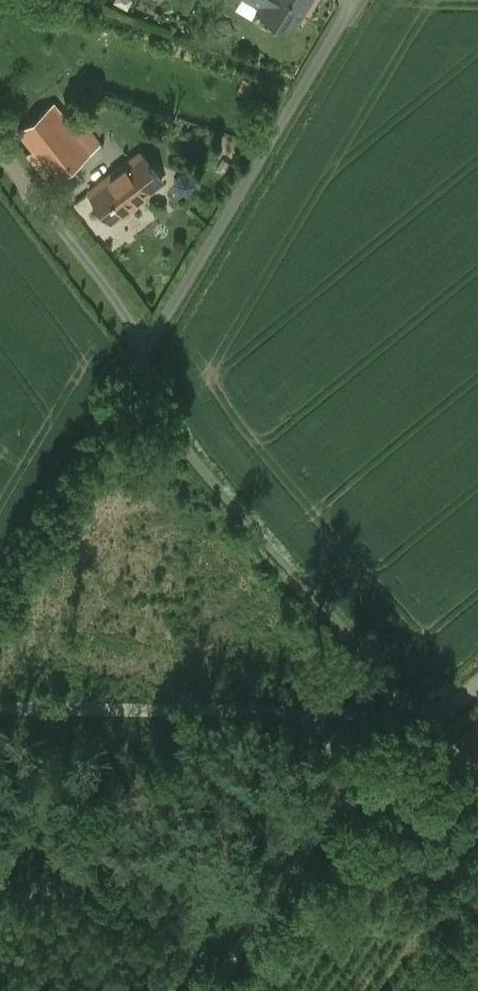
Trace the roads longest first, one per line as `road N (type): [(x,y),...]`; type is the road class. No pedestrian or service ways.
road 1 (unclassified): [(426,714),(262,534),(136,368)]
road 2 (unclassified): [(357,0),(136,368)]
road 3 (unclassified): [(286,711),(0,708)]
road 4 (unclassified): [(136,368),(0,594)]
road 5 (unclassified): [(217,990),(312,843),(368,785)]
road 6 (unclassified): [(426,714),(286,711)]

